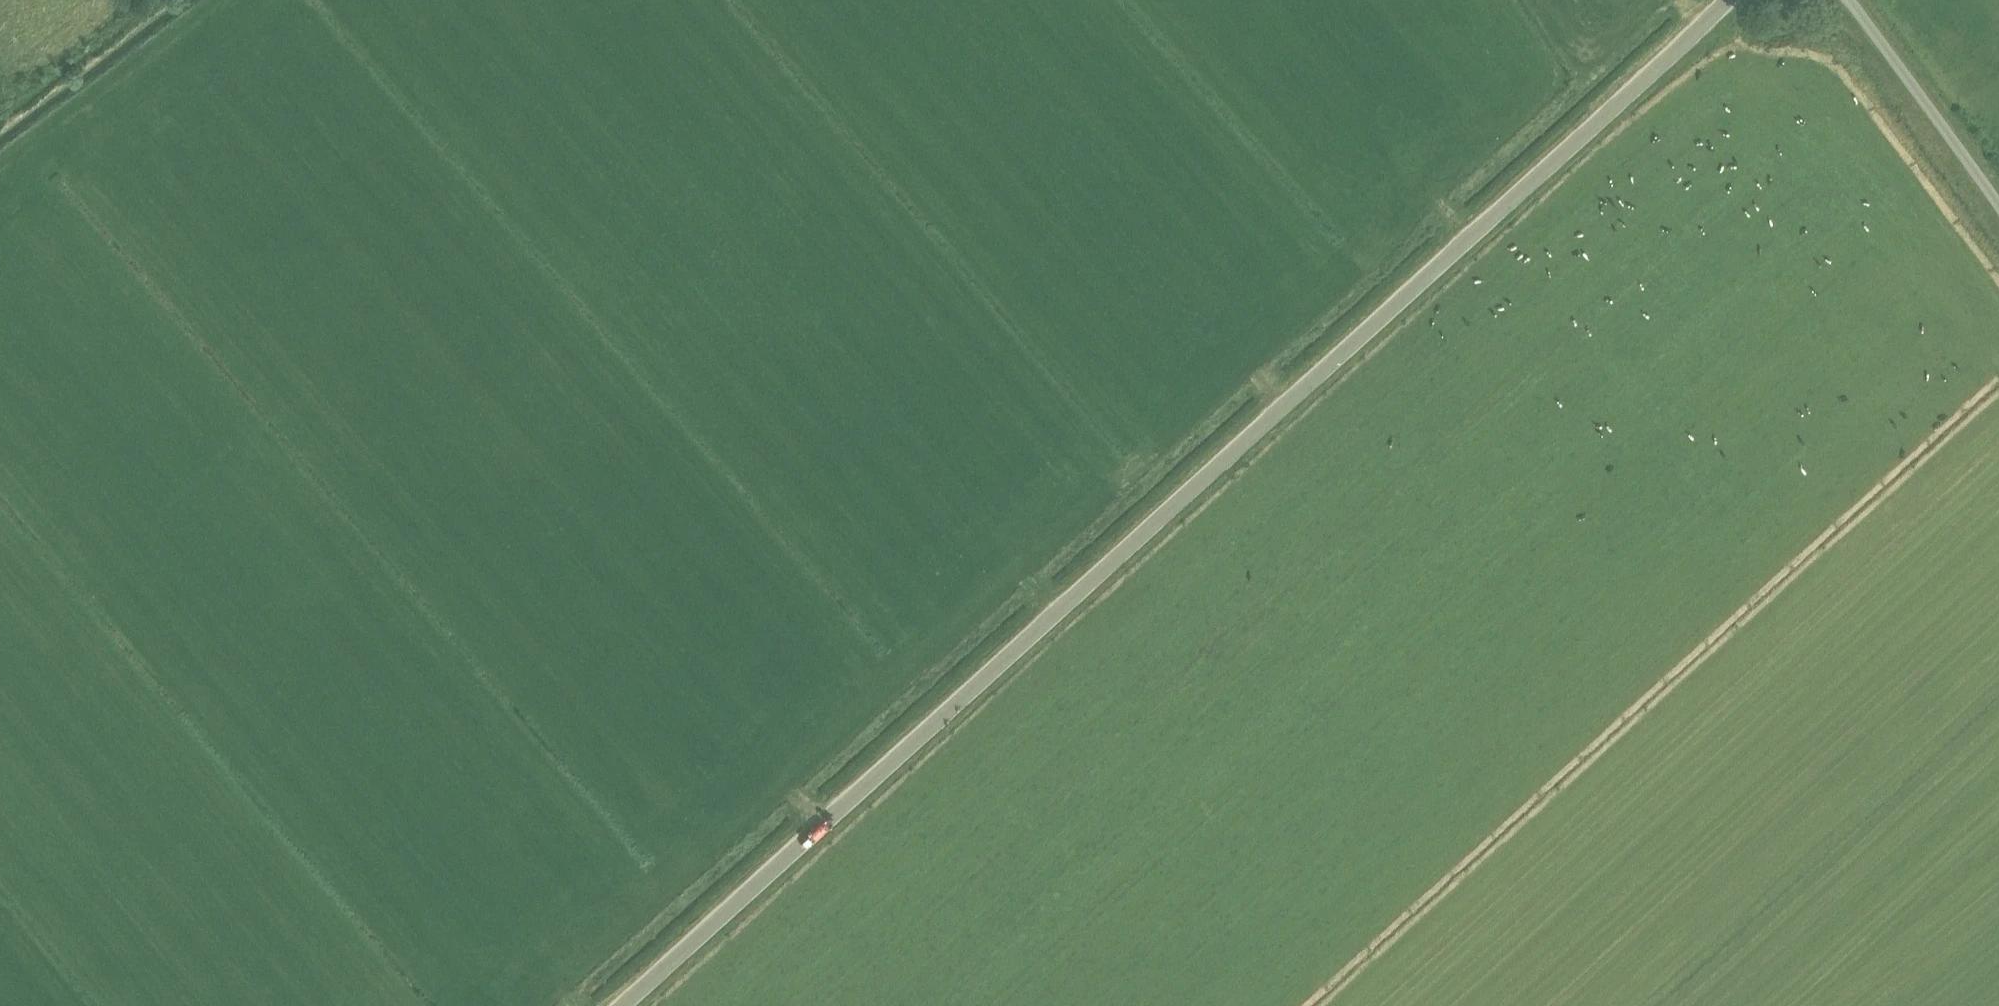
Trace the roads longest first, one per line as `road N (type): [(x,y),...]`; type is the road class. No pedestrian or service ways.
road 1 (unclassified): [(621,1005),(1729,0)]
road 2 (unclassified): [(1998,205),(1849,0)]

